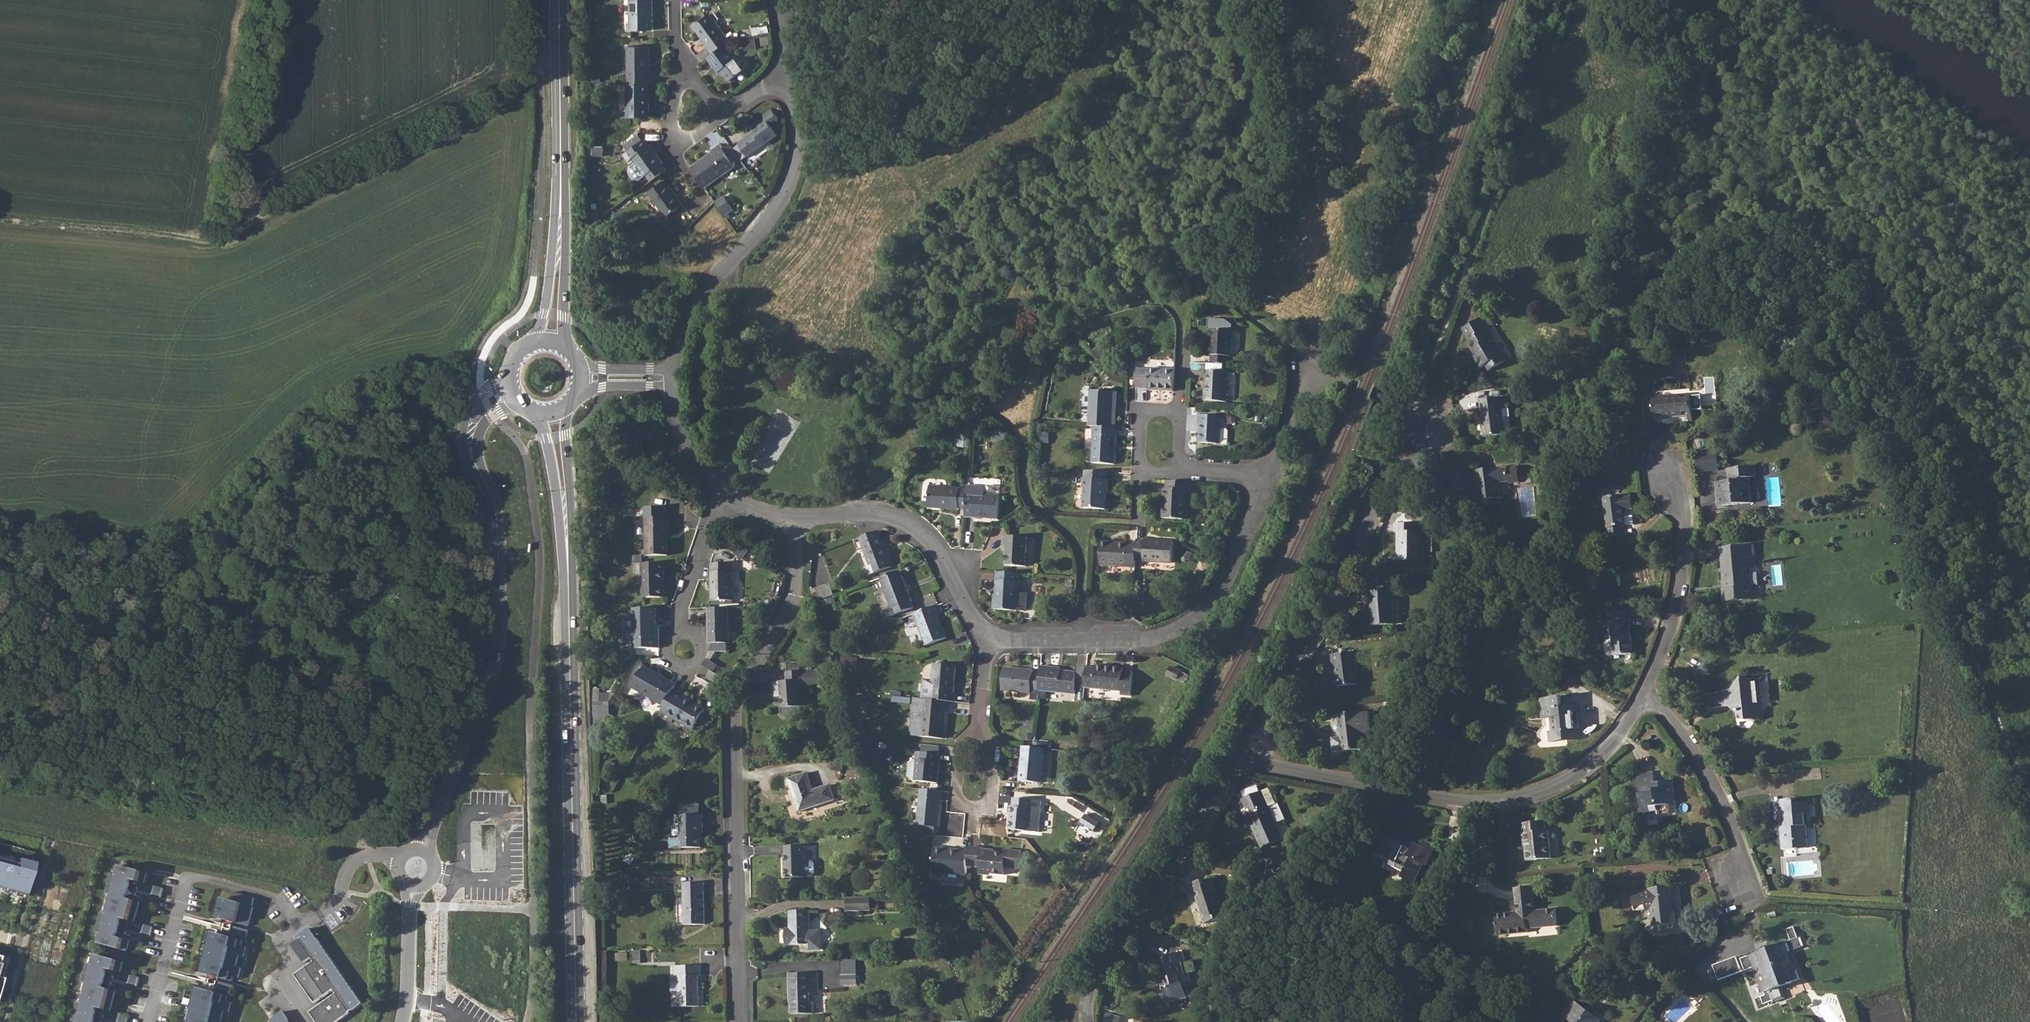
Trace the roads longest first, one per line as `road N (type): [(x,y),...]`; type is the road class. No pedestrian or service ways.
road 1 (track): [(560,55),(483,110),(217,241),(0,223)]
road 2 (residential): [(797,519),(794,596),(733,703),(743,1021)]
road 3 (tertiary): [(422,851),(497,658),(503,611),(496,521),(469,447),(477,413),(513,383)]
road 4 (residential): [(1240,763),(1387,476),(1431,420),(1372,392)]
road 5 (residential): [(1240,763),(1473,801),(1508,799),(1588,766),(1647,693)]
road 6 (secondary): [(576,1021),(569,572)]
road 7 (residential): [(989,644),(1151,638),(1202,615),(1265,478)]
road 8 (secondary): [(549,346),(558,283),(559,0)]
road 9 (residential): [(790,73),(796,144),(783,202),(689,318),(674,380)]
road 10 (residential): [(1088,1021),(1090,984),(1240,763)]
road 11 (residential): [(797,519),(863,512),(903,524),(929,544),(989,644)]
road 12 (residential): [(1647,693),(1719,795),(1749,890)]
road 13 (residential): [(1647,693),(1676,618),(1687,527),(1672,477)]
road 14 (residential): [(1265,478),(1321,370),(1372,392)]
road 15 (residential): [(978,732),(995,747),(992,794),(982,805),(955,794),(961,739)]
road 16 (residential): [(684,650),(679,607),(726,496)]
road 17 (secondary): [(569,572),(569,409)]
road 18 (secondary): [(537,415),(569,572)]
road 19 (tertiary): [(402,1021),(413,888)]
road 20 (residential): [(674,380),(690,452),(726,496)]

